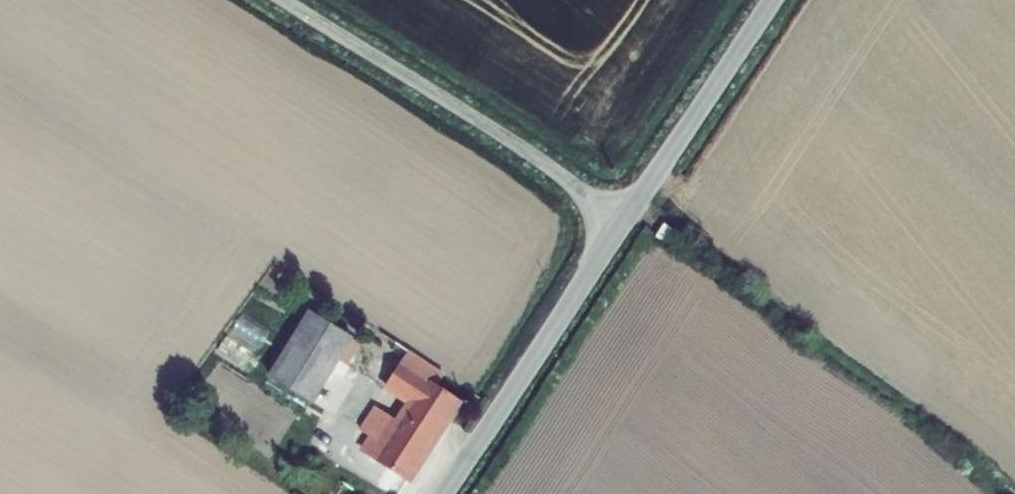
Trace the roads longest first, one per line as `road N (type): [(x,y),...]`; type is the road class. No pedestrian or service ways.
road 1 (unclassified): [(286,0),(525,149),(624,221)]
road 2 (unclassified): [(624,221),(444,493)]
road 3 (unclassified): [(772,0),(624,221)]

